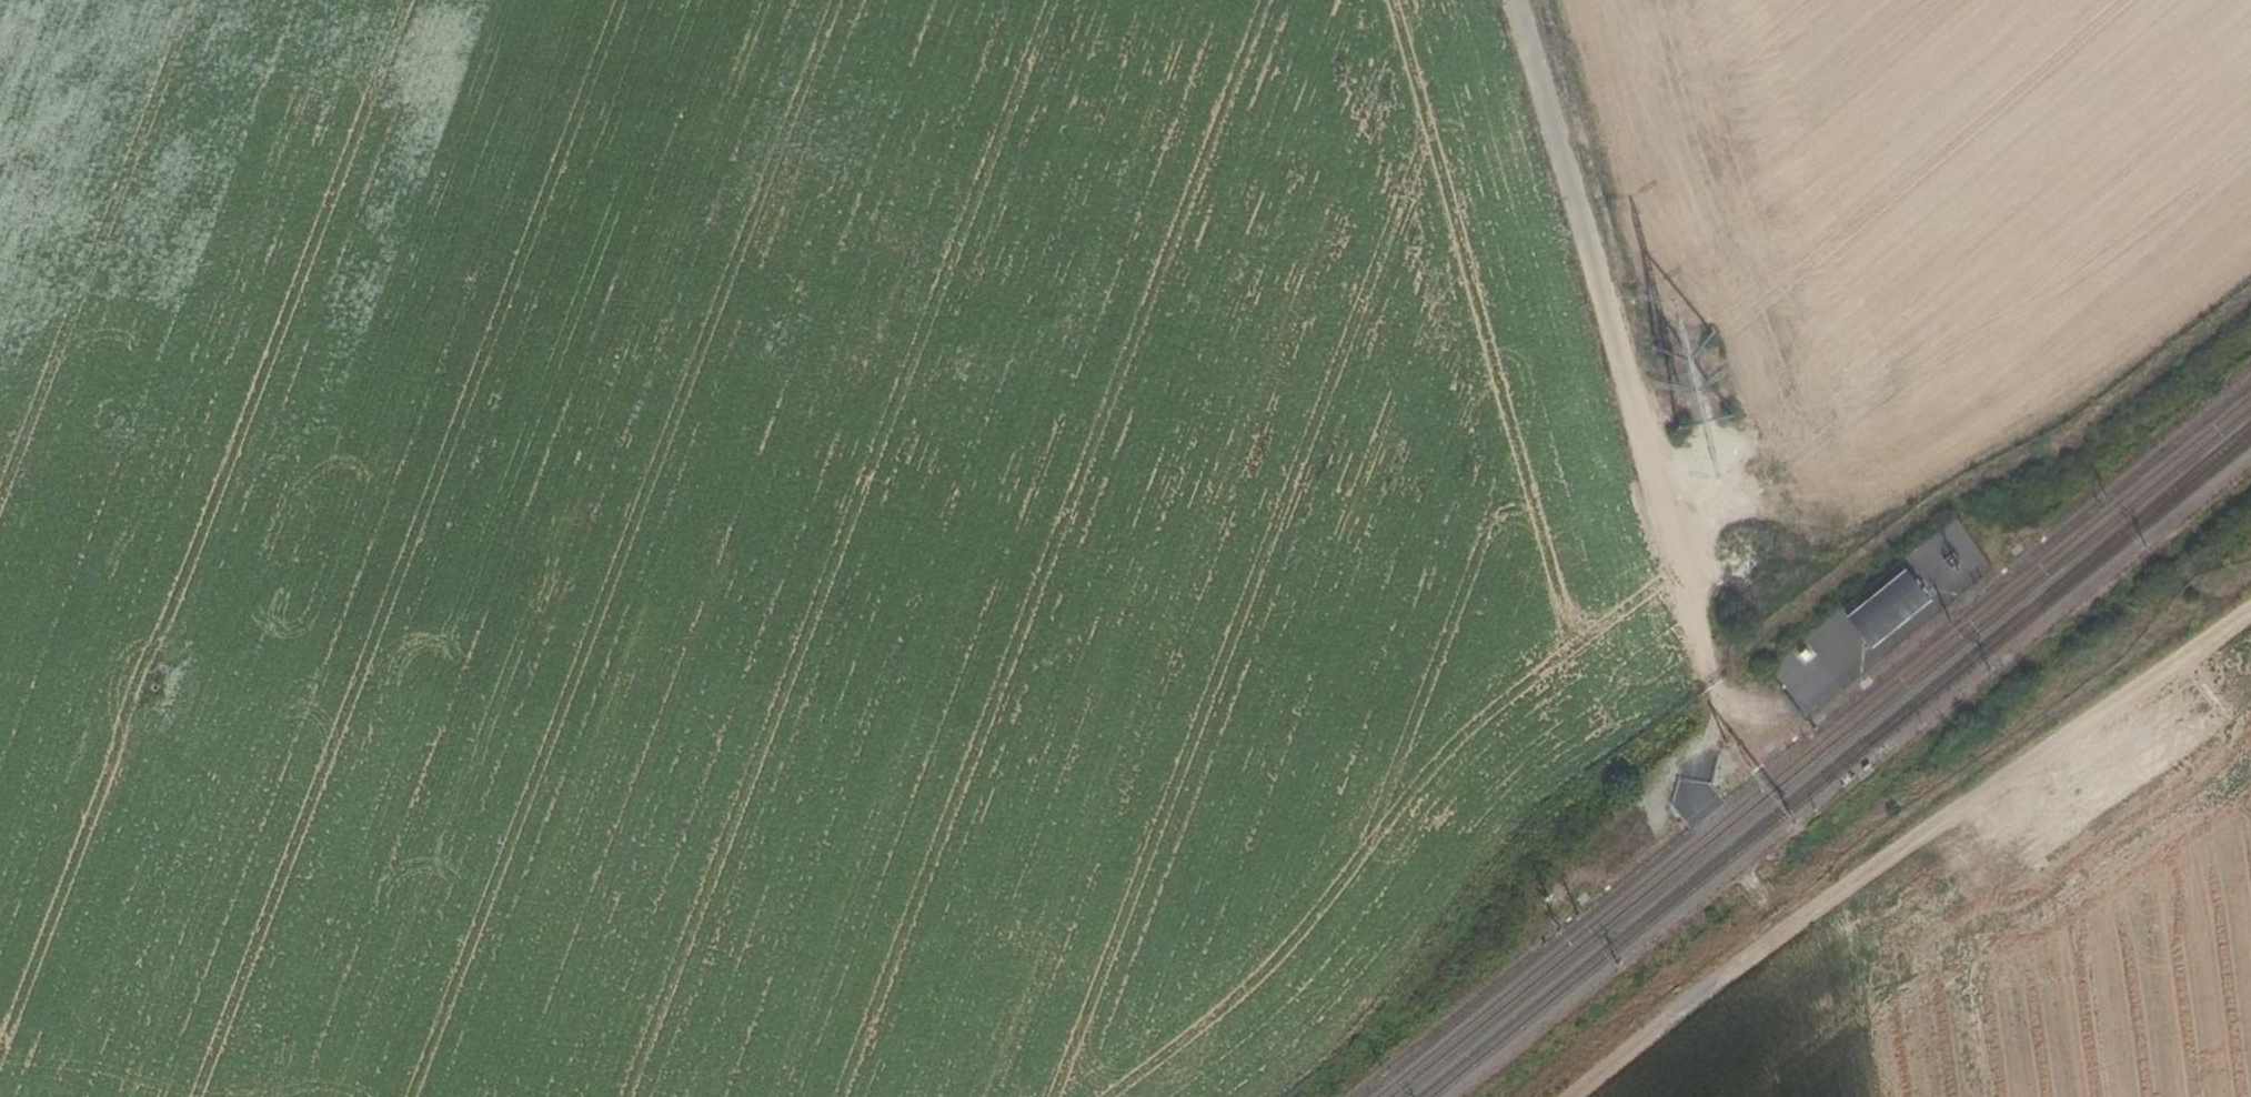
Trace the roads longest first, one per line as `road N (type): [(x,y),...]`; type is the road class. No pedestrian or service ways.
road 1 (track): [(1598,1096),(1785,948),(1921,859),(2250,612)]

